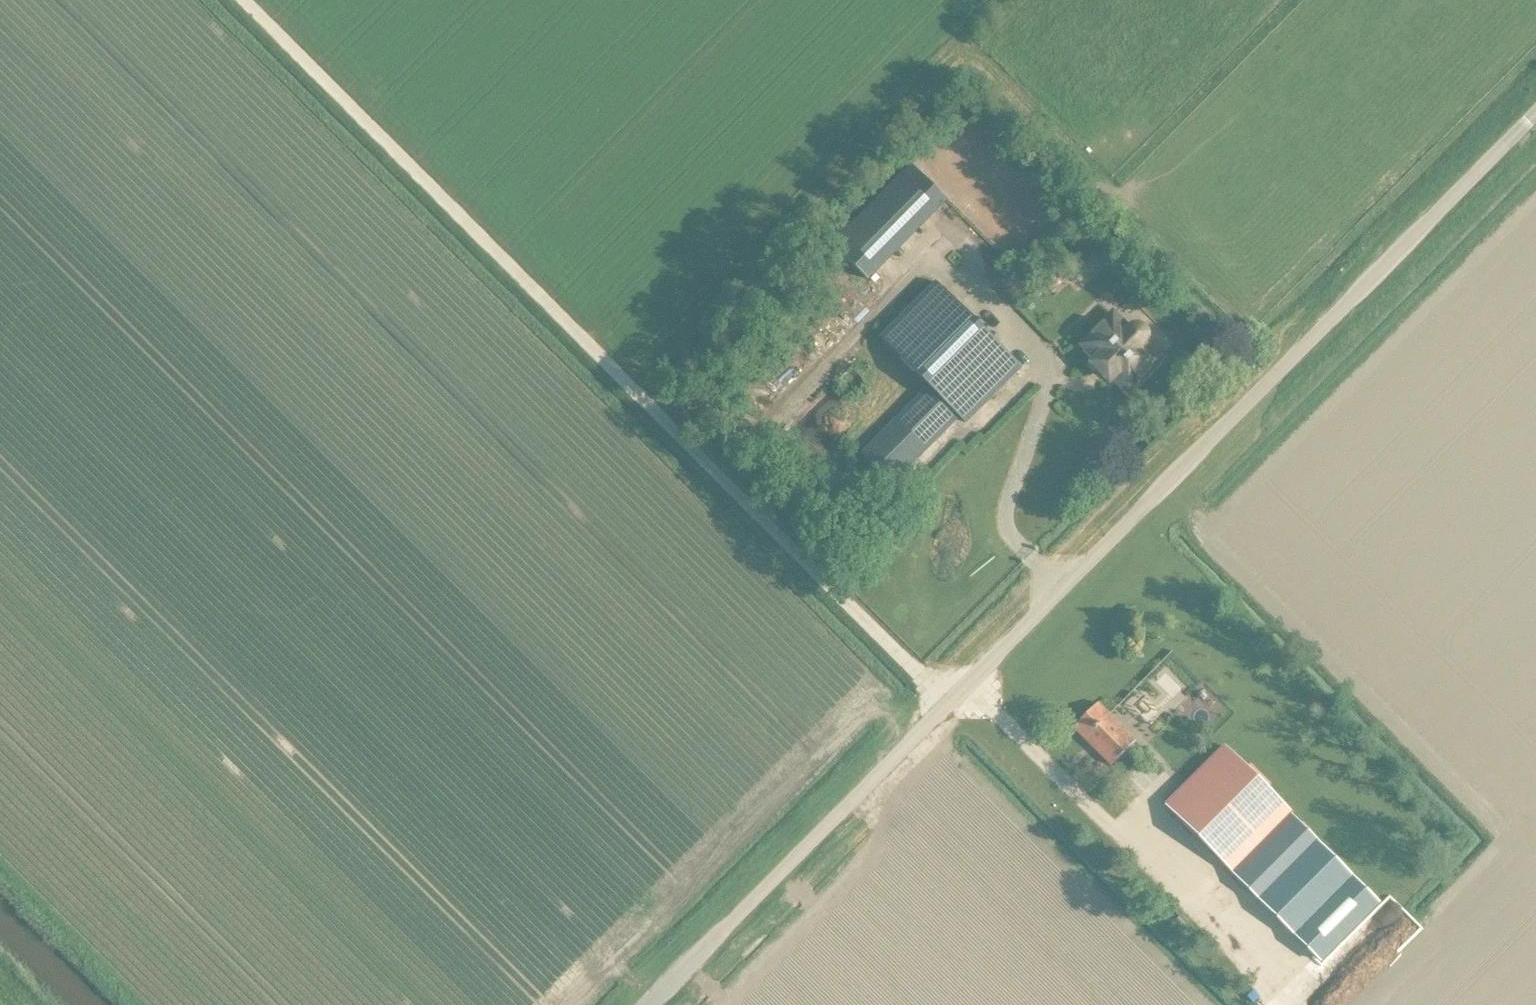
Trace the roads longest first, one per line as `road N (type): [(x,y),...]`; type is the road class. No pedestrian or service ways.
road 1 (unclassified): [(642,1004),(1535,119)]

